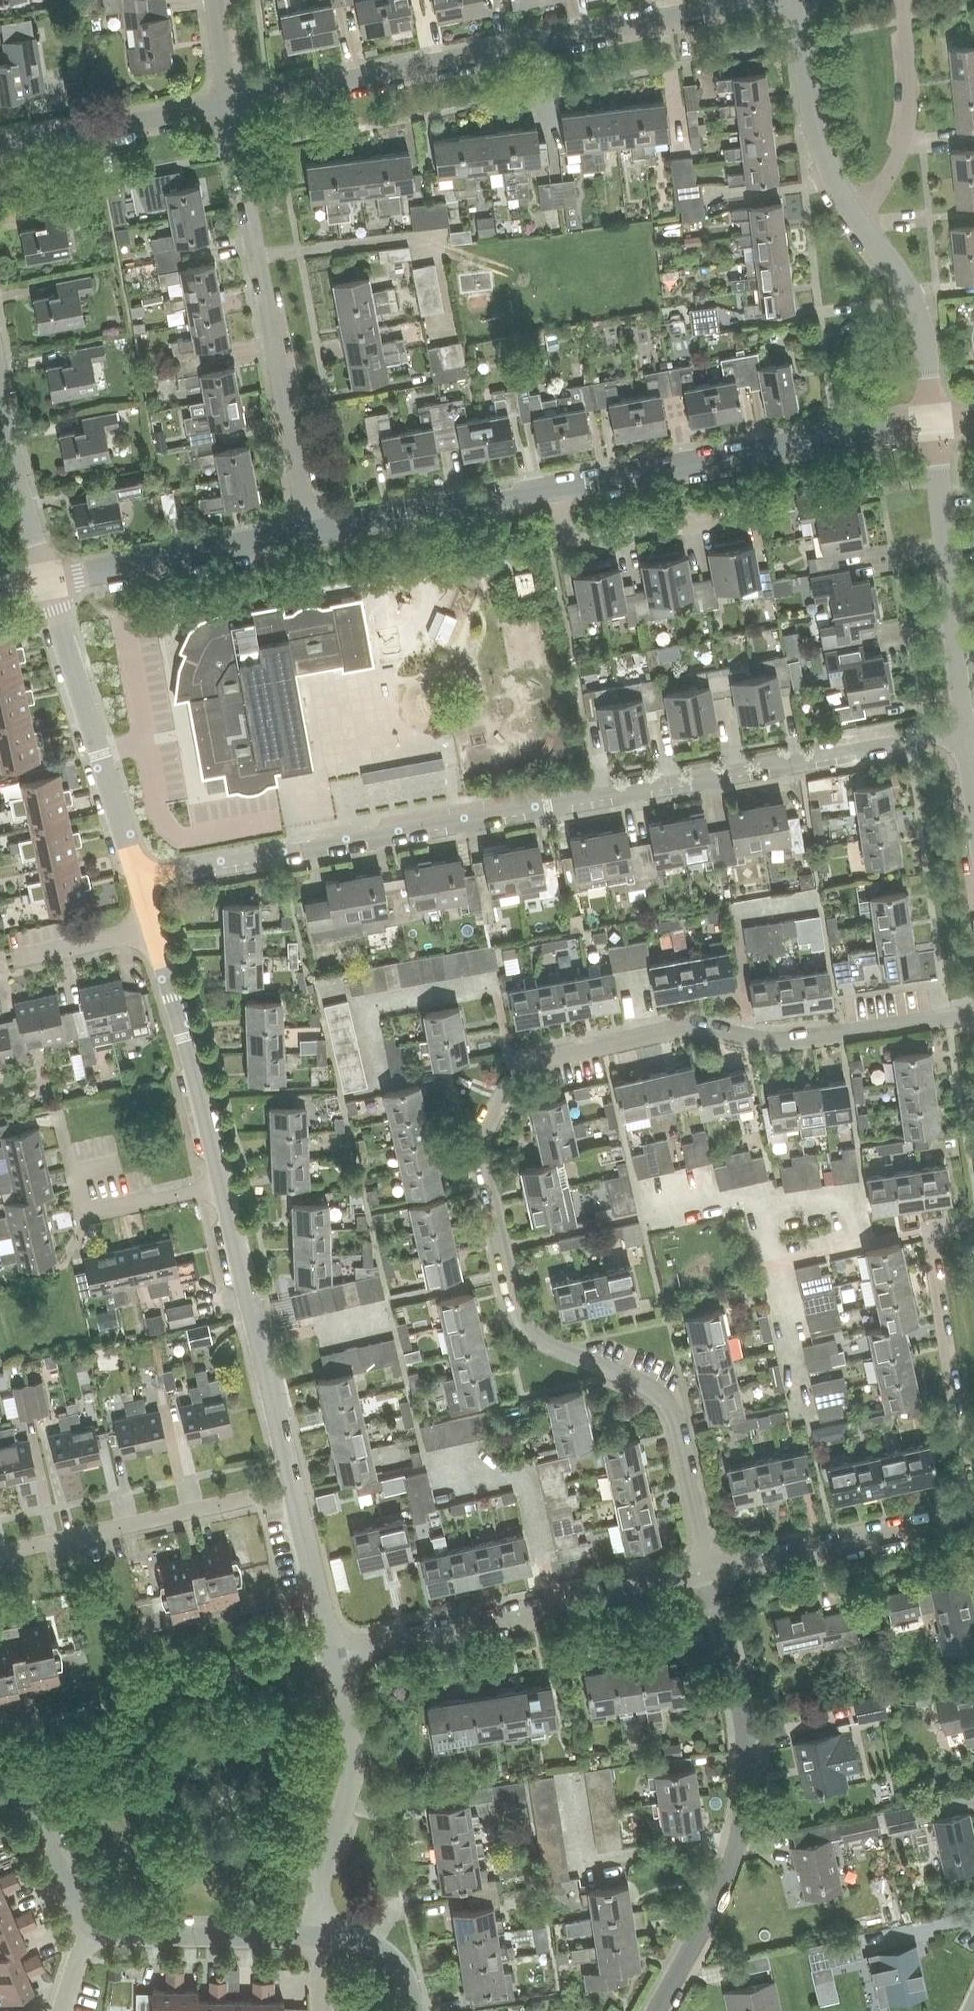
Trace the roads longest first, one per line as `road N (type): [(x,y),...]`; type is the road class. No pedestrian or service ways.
road 1 (residential): [(708,1572),(673,1413),(649,1386),(535,1336),(519,1312),(483,1141),(498,1101),(543,1061),(682,1028),(792,1042),(973,1014)]
road 2 (residential): [(963,740),(140,880)]
road 3 (residential): [(227,105),(754,0)]
road 4 (unclassified): [(331,1651),(224,1185)]
road 5 (residential): [(660,2010),(727,1893),(744,1837),(751,1759),(708,1572)]
road 6 (residential): [(308,533),(227,105)]
road 7 (unclassified): [(331,1651),(708,1572)]
road 8 (unclassified): [(555,489),(934,424)]
road 9 (residential): [(972,1512),(931,1229),(973,1222)]
road 10 (residential): [(963,740),(934,424)]
road 11 (unclassified): [(140,880),(45,582)]
road 12 (residential): [(317,1938),(320,1869),(354,1768),(331,1651)]
road 13 (unclassified): [(708,1572),(972,1512)]
road 14 (unclassified): [(45,582),(308,533)]
road 15 (unclassified): [(224,1185),(152,929)]
road 16 (residential): [(0,1551),(248,1499)]
road 17 (unclassified): [(308,533),(555,489)]
road 18 (residential): [(555,489),(567,538),(583,547),(755,516)]
road 19 (residential): [(59,1130),(81,1223),(224,1185)]
road 20 (residential): [(0,149),(227,105)]
road 21 (residential): [(860,216),(816,144),(797,0)]
road 22 (residential): [(860,216),(884,189),(907,127),(901,0)]
road 23 (residential): [(317,1938),(88,1935)]
road 24 (residential): [(934,424),(923,327),(860,216)]
road 25 (unclassified): [(45,582),(0,406)]
road 26 (residential): [(88,1935),(40,1822),(19,1797),(0,1793)]
road 27 (residential): [(0,962),(152,929)]
road 28 (residential): [(415,2010),(402,1967),(362,1942),(317,1938)]

